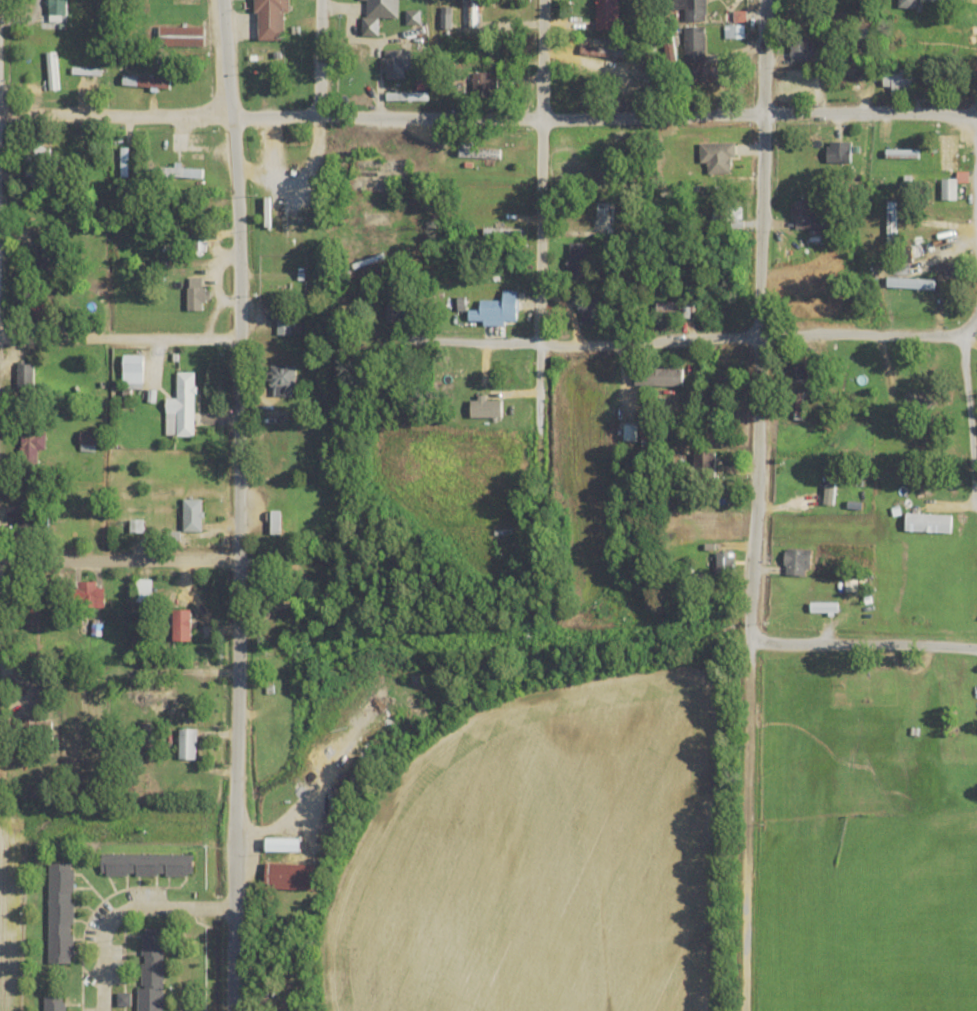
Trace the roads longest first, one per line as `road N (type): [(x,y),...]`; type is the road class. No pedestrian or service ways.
road 1 (residential): [(231,1010),(238,196),(222,0)]
road 2 (residential): [(976,116),(318,116)]
road 3 (residential): [(750,643),(763,0)]
road 4 (residential): [(391,338),(963,335)]
road 5 (residential): [(542,0),(538,342),(562,493)]
road 6 (residential): [(744,1010),(750,643)]
road 7 (residential): [(239,336),(0,335)]
road 8 (residential): [(238,557),(0,558)]
road 9 (residential): [(229,116),(0,113)]
road 10 (residential): [(976,649),(750,643)]
road 11 (residential): [(232,910),(121,912),(107,927),(102,1010)]
road 12 (residential): [(320,0),(314,155)]

